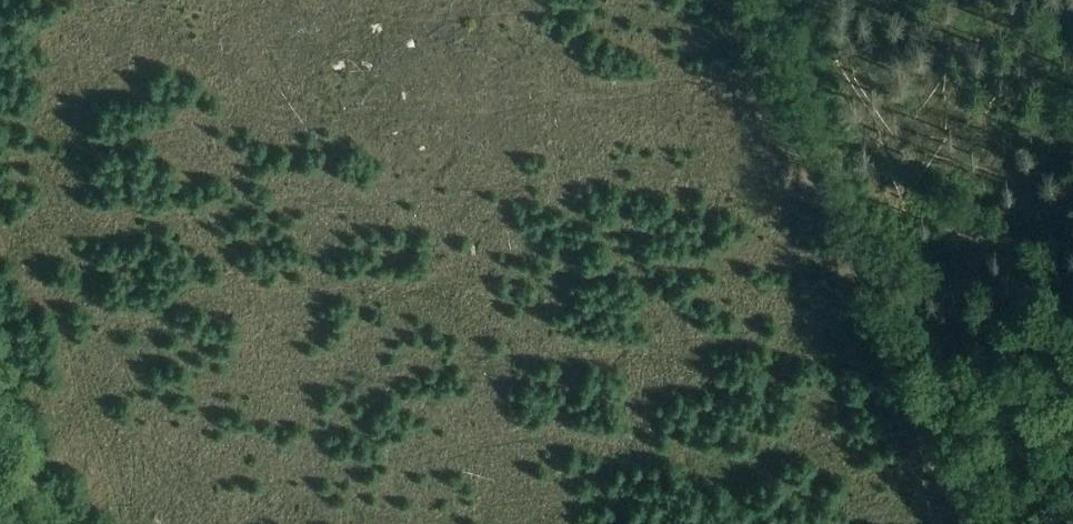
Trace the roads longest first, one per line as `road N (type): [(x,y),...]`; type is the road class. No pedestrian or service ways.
road 1 (track): [(980,523),(729,0)]
road 2 (track): [(56,523),(0,402)]

